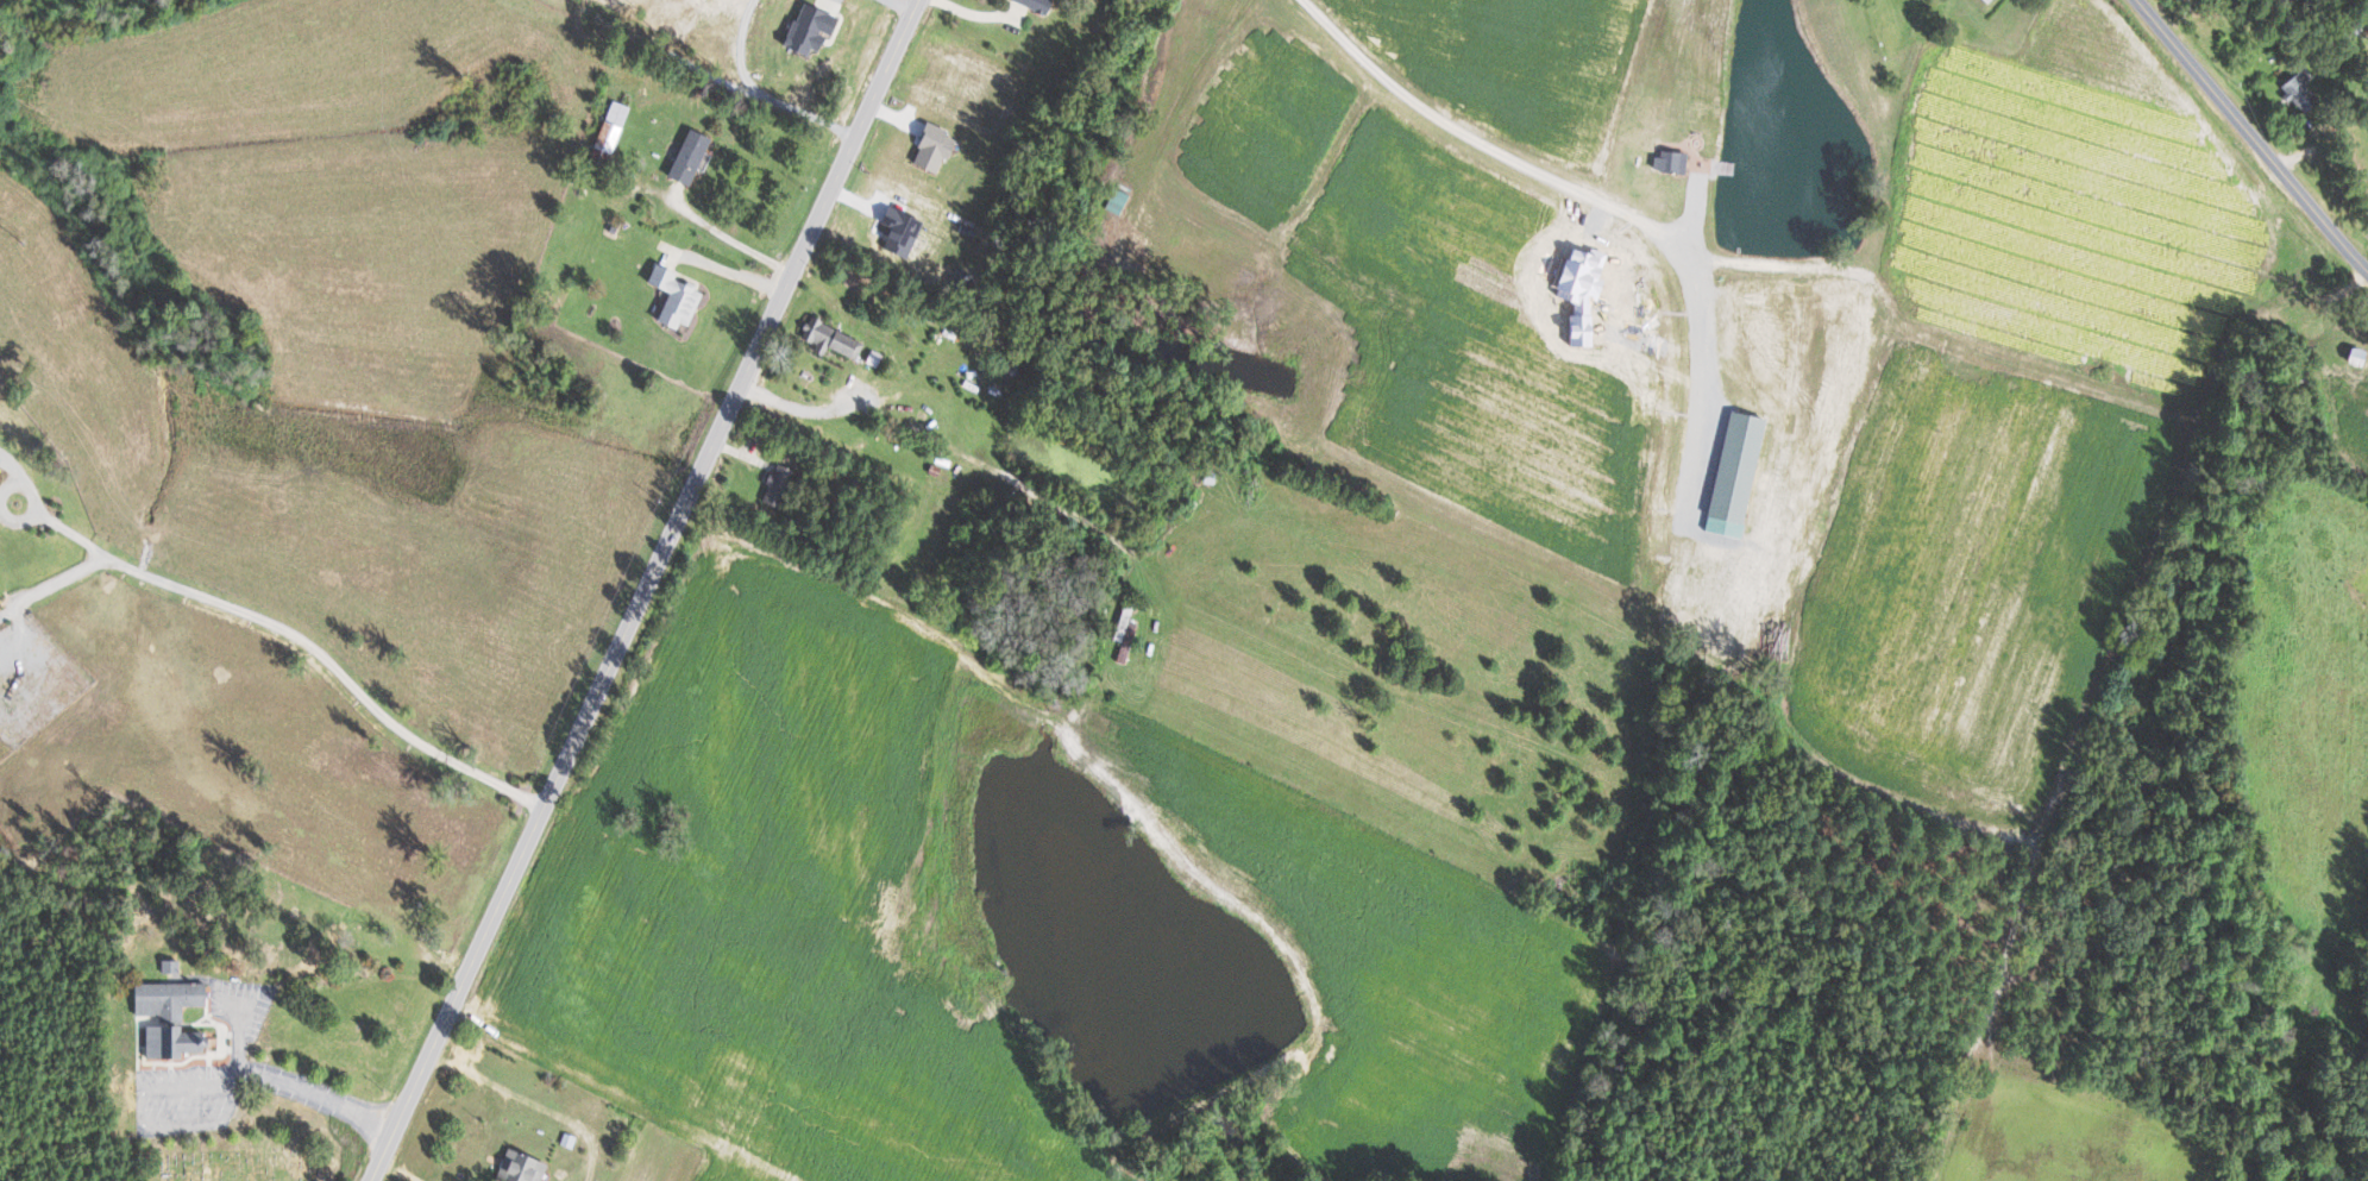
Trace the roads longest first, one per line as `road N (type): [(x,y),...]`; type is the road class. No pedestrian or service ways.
road 1 (tertiary): [(371,1180),(918,0)]
road 2 (residential): [(2367,276),(2135,0)]

